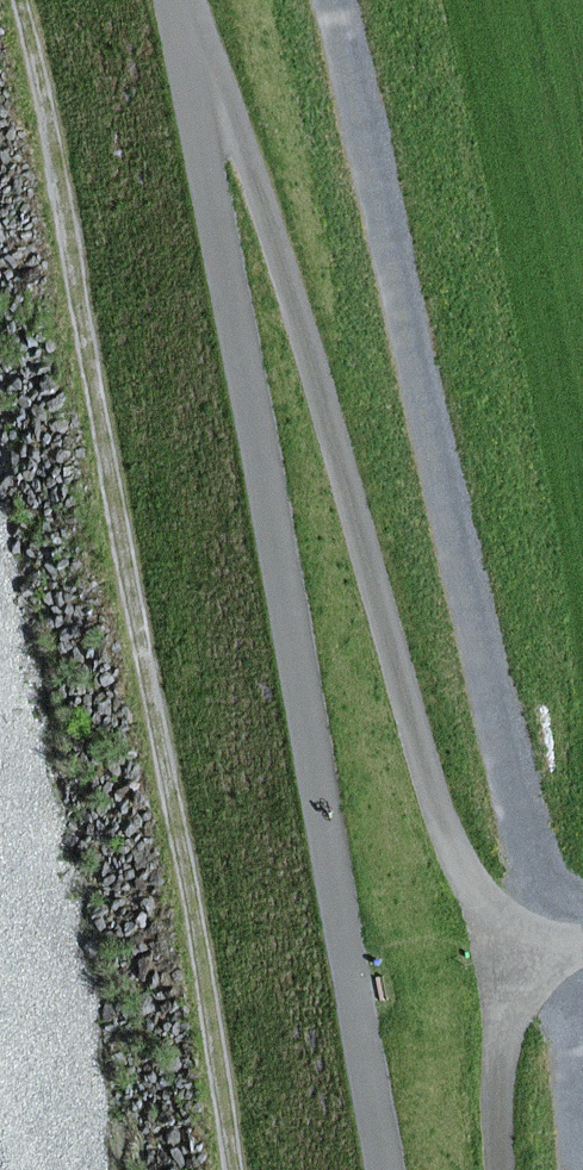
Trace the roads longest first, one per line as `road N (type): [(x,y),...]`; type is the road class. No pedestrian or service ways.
road 1 (track): [(183,0),(457,866),(520,951),(495,1013),(501,1169)]
road 2 (track): [(21,0),(74,259),(228,1169)]
road 3 (track): [(333,0),(527,836),(582,923)]

